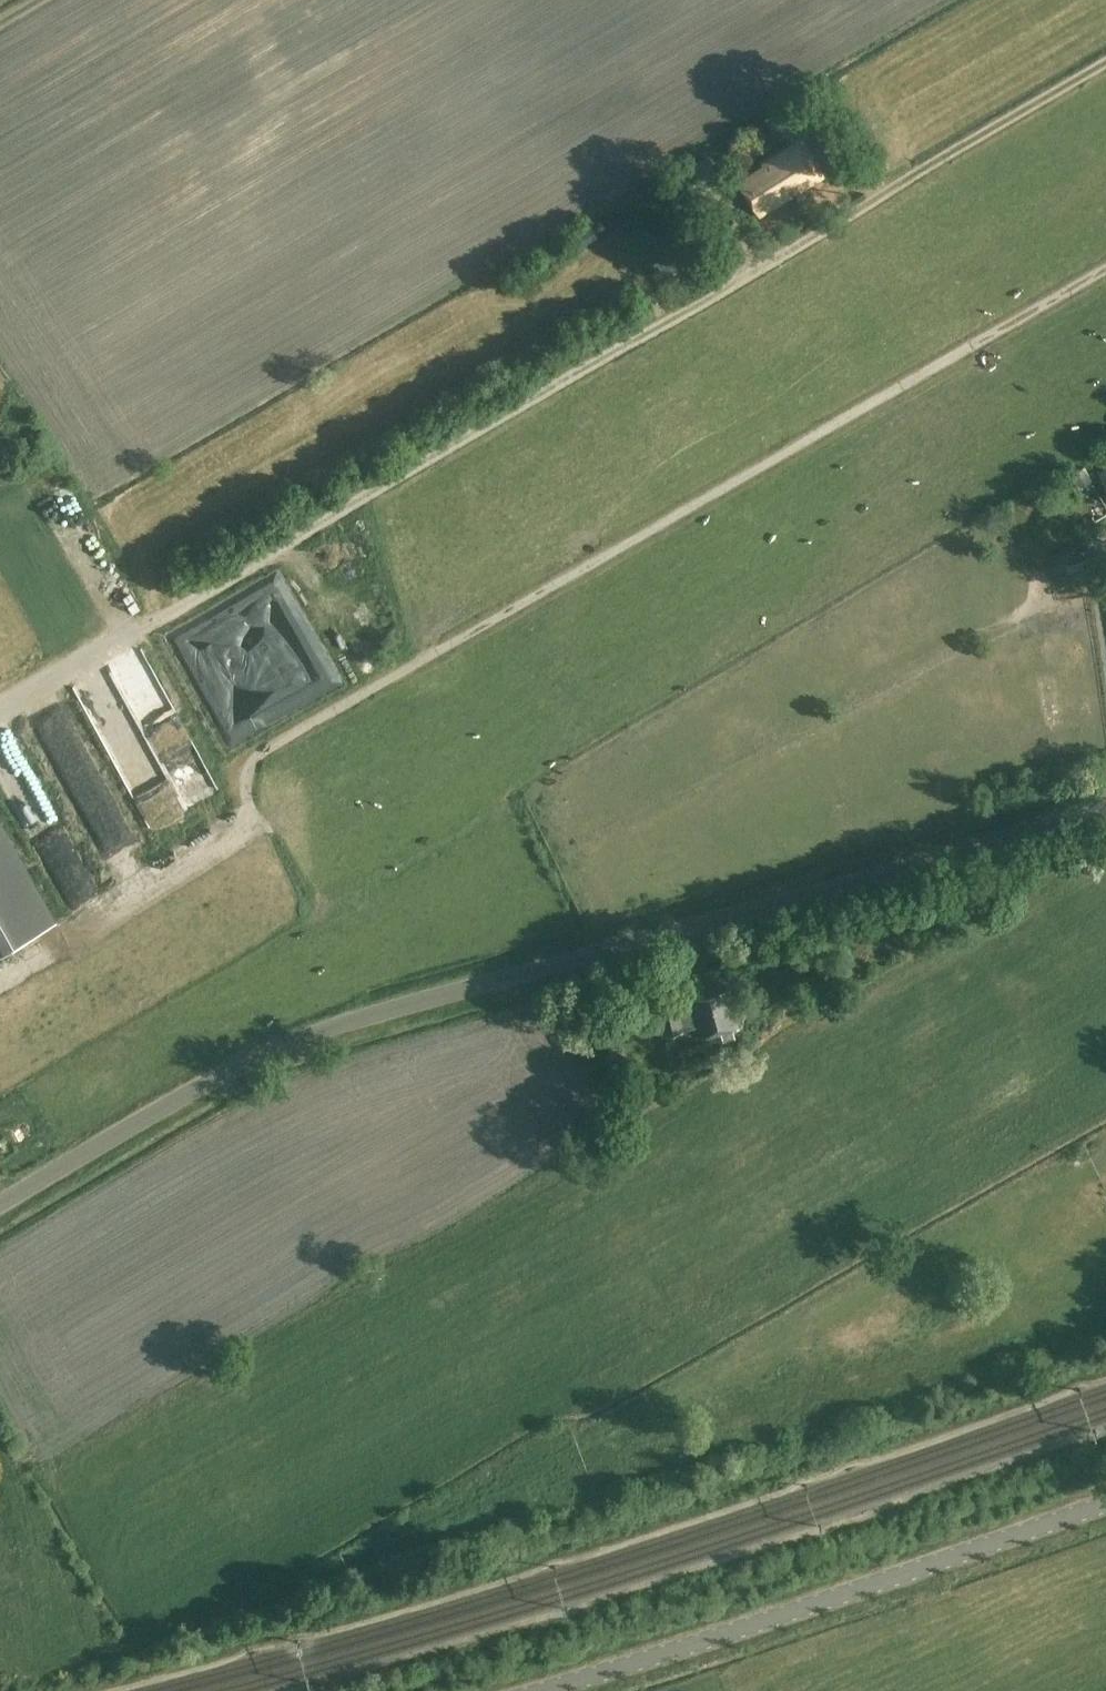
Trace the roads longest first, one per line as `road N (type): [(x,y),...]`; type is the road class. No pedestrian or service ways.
road 1 (unclassified): [(0,1207),(293,1043),(1105,805)]
road 2 (track): [(249,828),(246,778),(254,762),(290,737),(1105,271)]
road 3 (unclassified): [(543,1690),(1105,1504)]
road 4 (track): [(745,269),(1105,61)]

